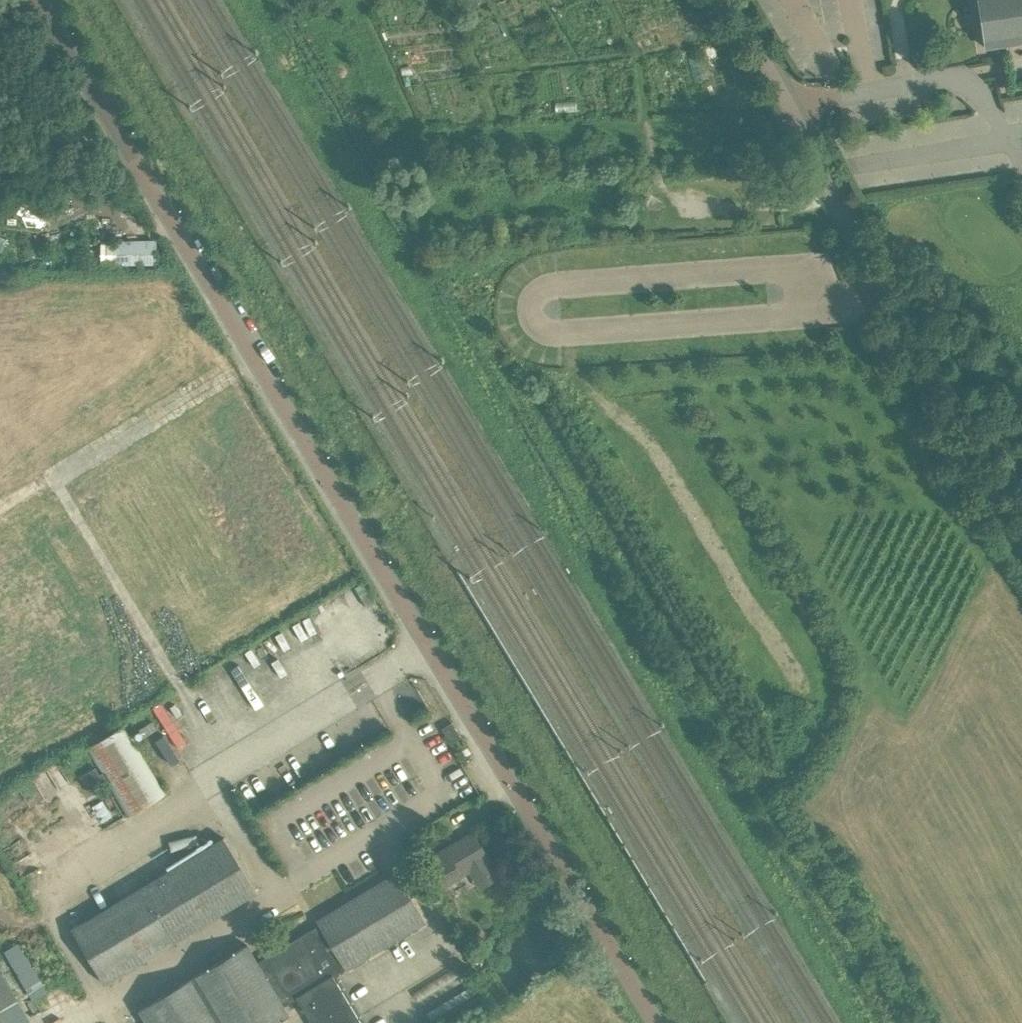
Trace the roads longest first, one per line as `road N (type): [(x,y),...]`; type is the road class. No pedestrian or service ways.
road 1 (unclassified): [(657,1022),(39,0)]
road 2 (unclassified): [(1021,546),(979,487),(726,0)]

